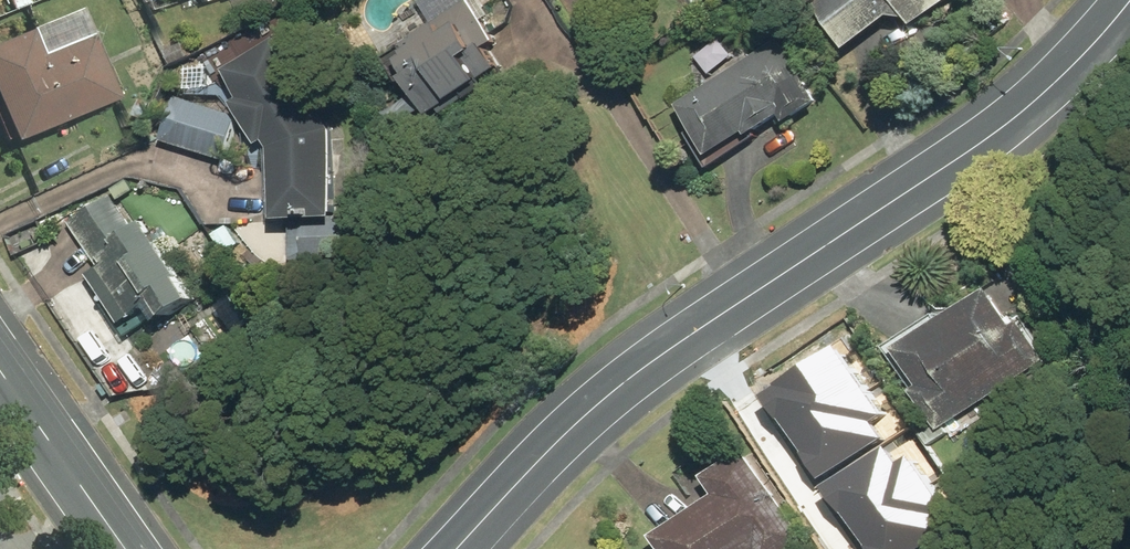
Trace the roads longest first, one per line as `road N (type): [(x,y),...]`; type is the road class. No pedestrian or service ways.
road 1 (tertiary): [(1126,0),(1008,122),(613,392),(455,548)]
road 2 (secondary): [(127,548),(0,367)]

